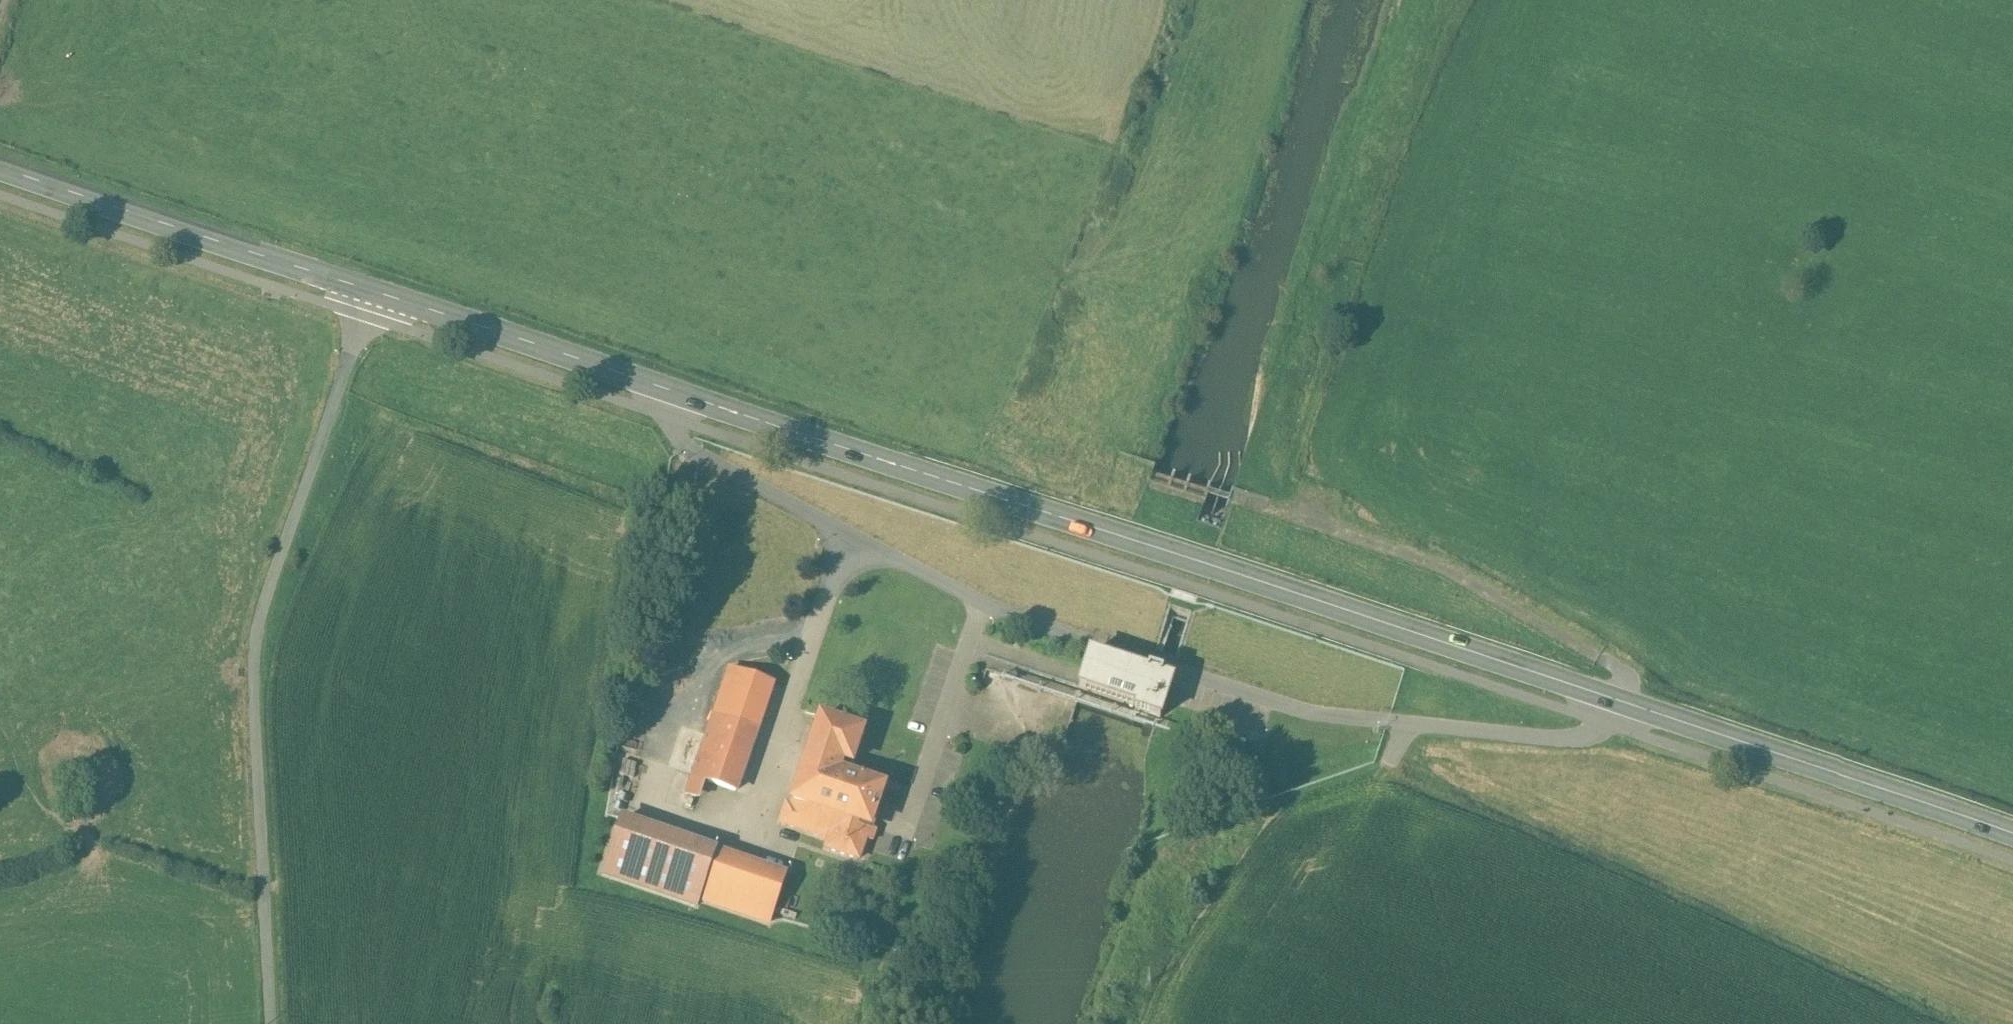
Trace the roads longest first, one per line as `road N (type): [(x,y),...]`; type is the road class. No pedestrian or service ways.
road 1 (secondary): [(2012,837),(373,295)]
road 2 (unclassified): [(373,295),(256,641),(272,1023)]
road 3 (secondary): [(373,295),(0,172)]

